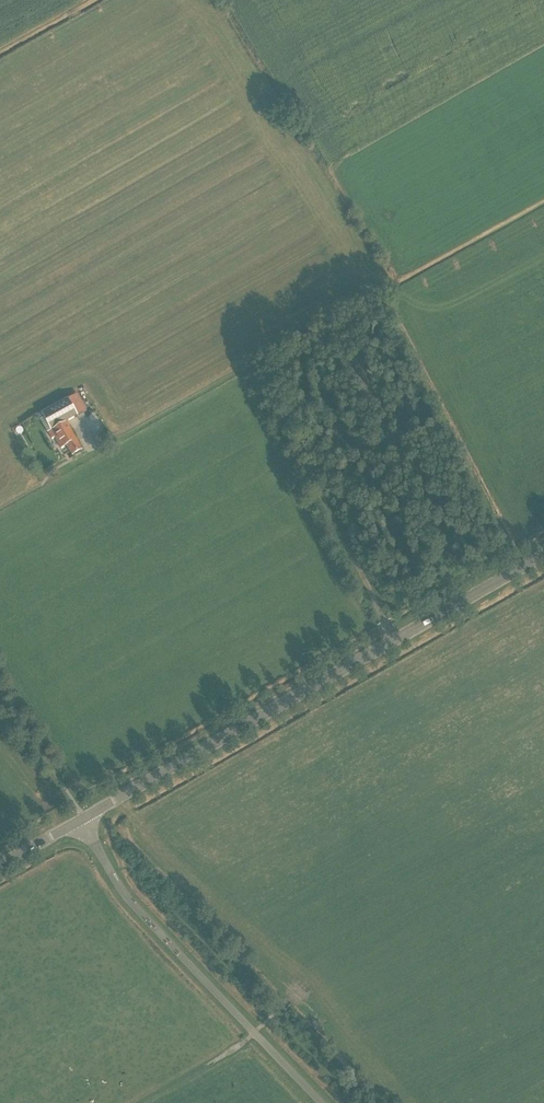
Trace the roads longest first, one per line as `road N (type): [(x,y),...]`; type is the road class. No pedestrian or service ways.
road 1 (tertiary): [(81,819),(543,555)]
road 2 (unclassified): [(320,1102),(126,896),(81,819)]

